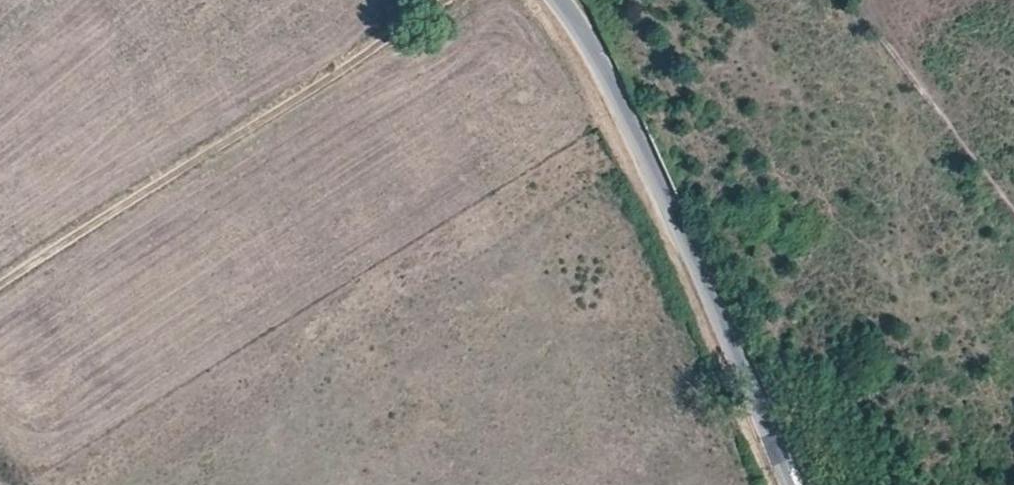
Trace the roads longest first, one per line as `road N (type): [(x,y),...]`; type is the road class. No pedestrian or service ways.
road 1 (unclassified): [(793,484),(591,36),(561,0)]
road 2 (track): [(0,282),(444,0)]

